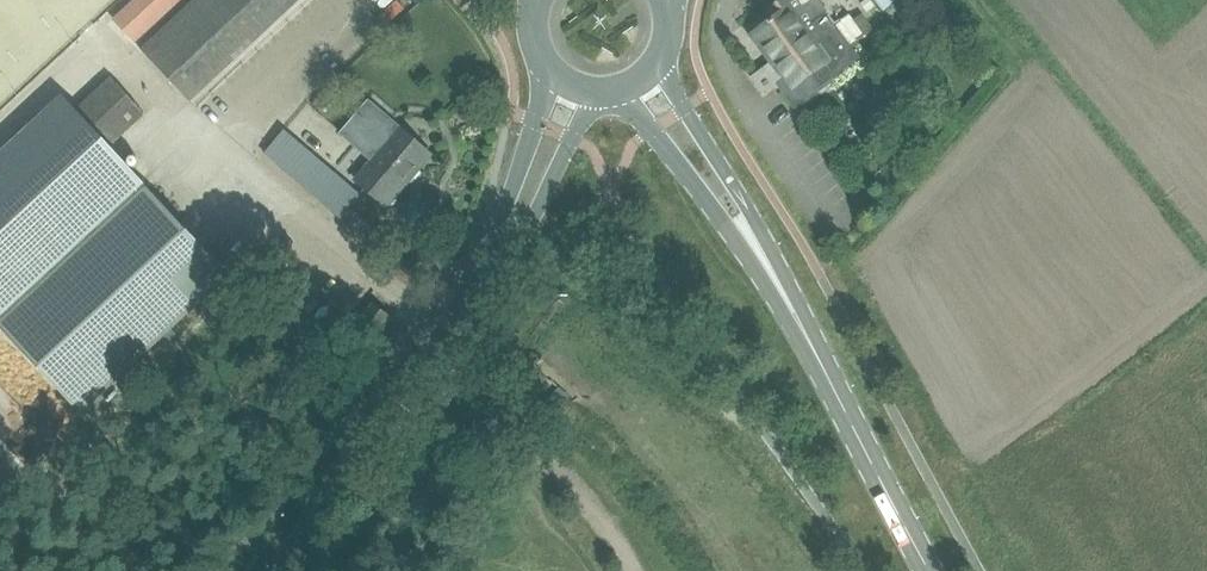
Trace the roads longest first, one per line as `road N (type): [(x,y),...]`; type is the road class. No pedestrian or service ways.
road 1 (tertiary): [(276,570),(441,353),(532,186),(573,87)]
road 2 (primary): [(934,570),(655,77)]

